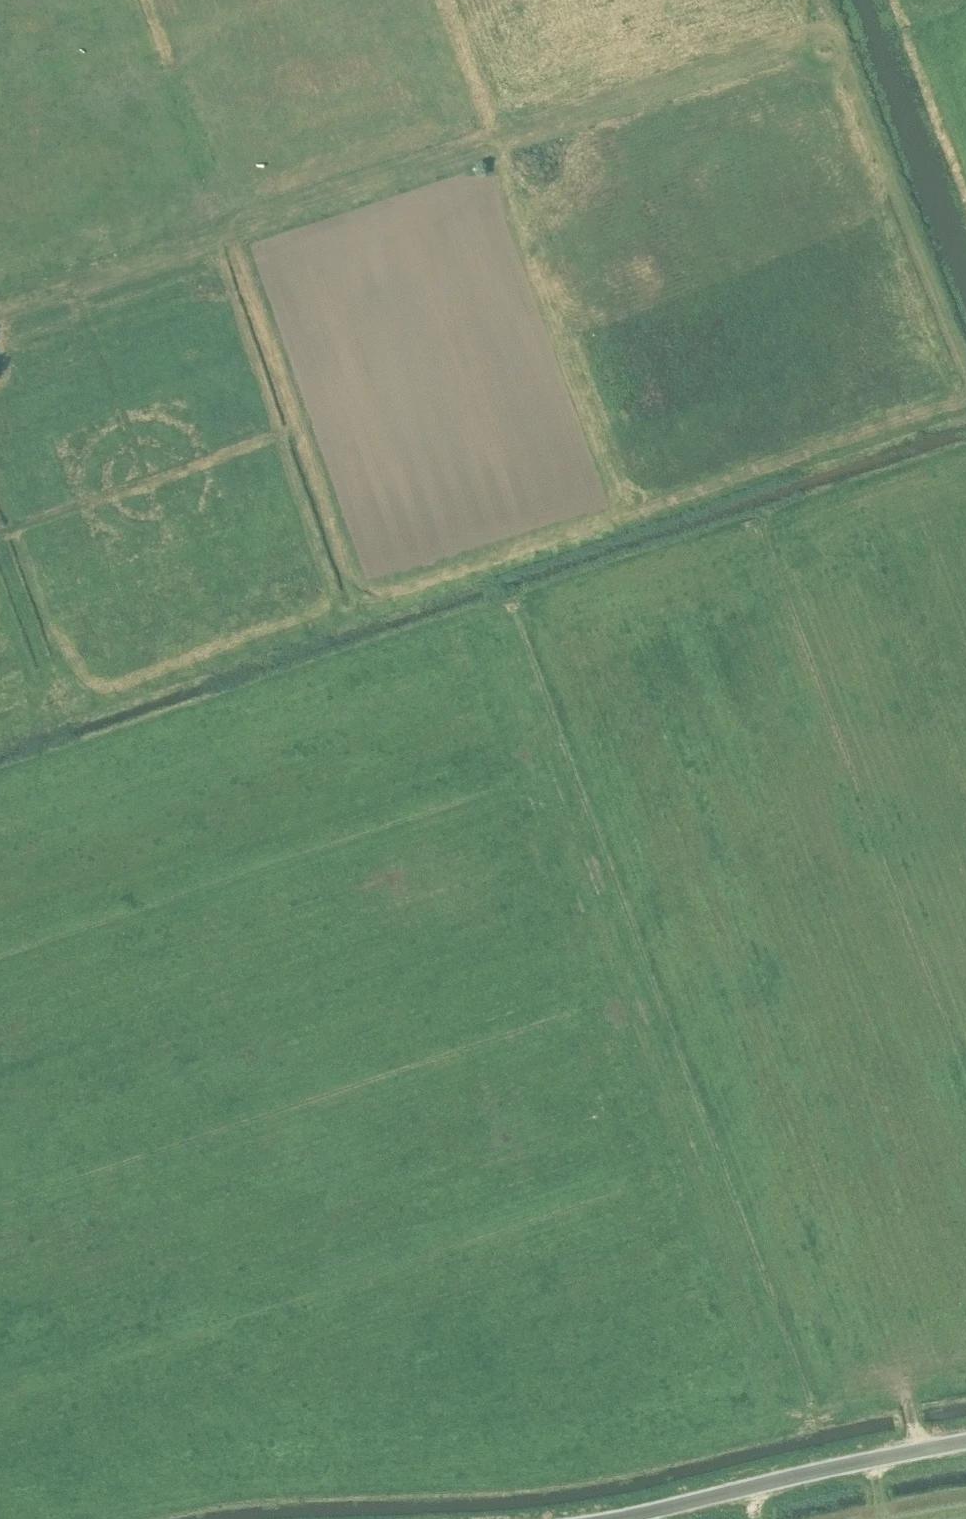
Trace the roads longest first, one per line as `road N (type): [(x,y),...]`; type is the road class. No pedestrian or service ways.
road 1 (unclassified): [(640,1518),(965,1442)]

